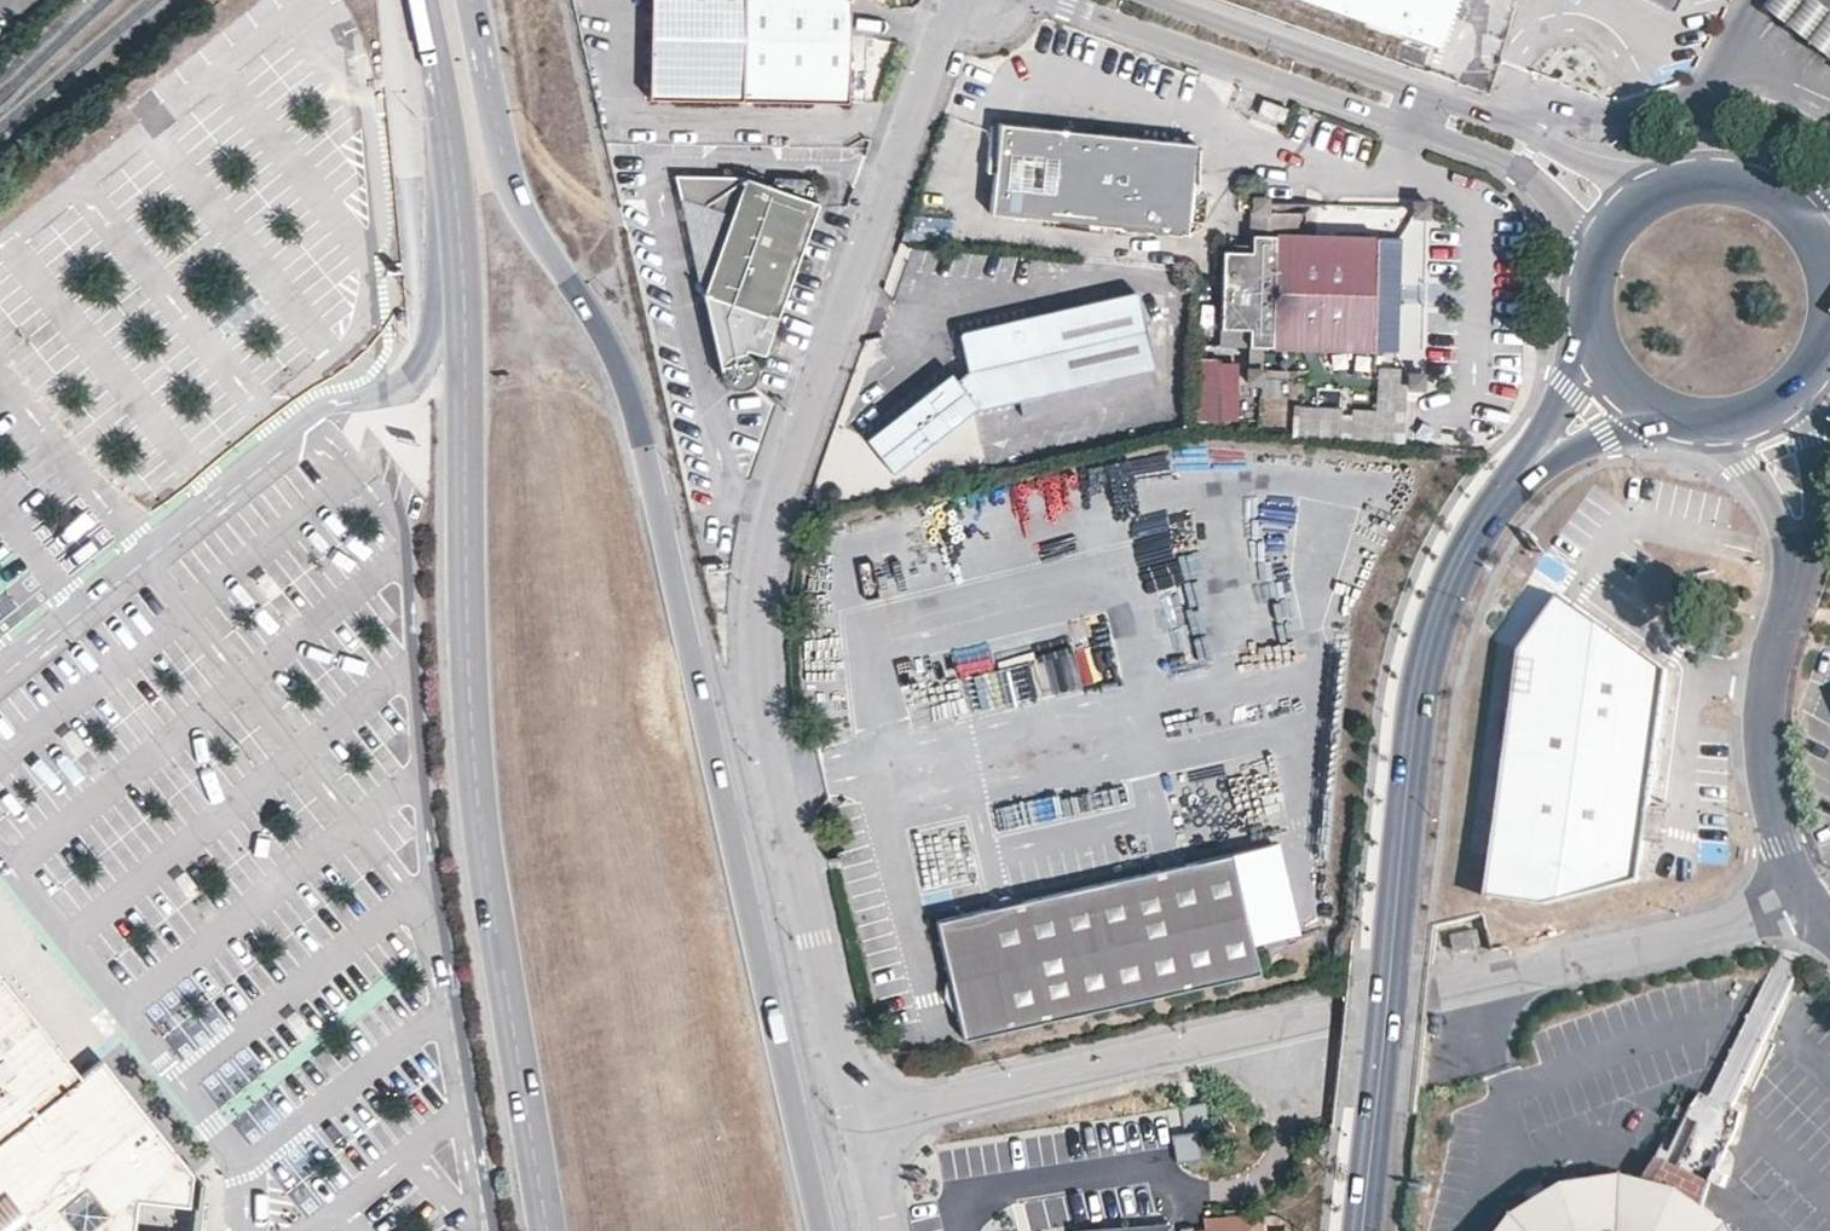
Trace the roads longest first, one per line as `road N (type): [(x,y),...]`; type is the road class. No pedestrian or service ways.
road 1 (primary): [(830,1230),(677,547),(626,375),(512,179),(478,0)]
road 2 (trunk): [(722,1230),(558,0)]
road 3 (trunk): [(408,0),(569,1230)]
road 4 (primary): [(425,0),(464,316),(472,730),(547,1230)]
road 5 (residential): [(856,1121),(759,687),(759,613),(780,492),(961,0)]
road 6 (residential): [(856,1121),(1804,906)]
road 7 (primary): [(1546,454),(1502,495),(1441,603),(1416,747),(1363,1230)]
road 8 (residential): [(1056,0),(1416,127)]
road 9 (residential): [(1804,906),(1781,846),(1761,719),(1799,553)]
road 10 (residential): [(1427,98),(1161,0)]
road 11 (residential): [(1671,180),(1575,162),(1427,98)]
road 12 (residential): [(1416,127),(1520,168),(1556,210),(1588,273)]
road 13 (residential): [(1799,553),(1813,514),(1813,440),(1798,392)]
road 14 (residential): [(1703,426),(1740,464),(1799,553)]
road 15 (primary): [(1671,180),(1633,201),(1604,233),(1588,273)]
road 16 (primary): [(1793,202),(1735,175),(1671,180)]
road 17 (primary): [(1546,454),(1666,417)]
road 18 (primary): [(1592,342),(1546,454)]

